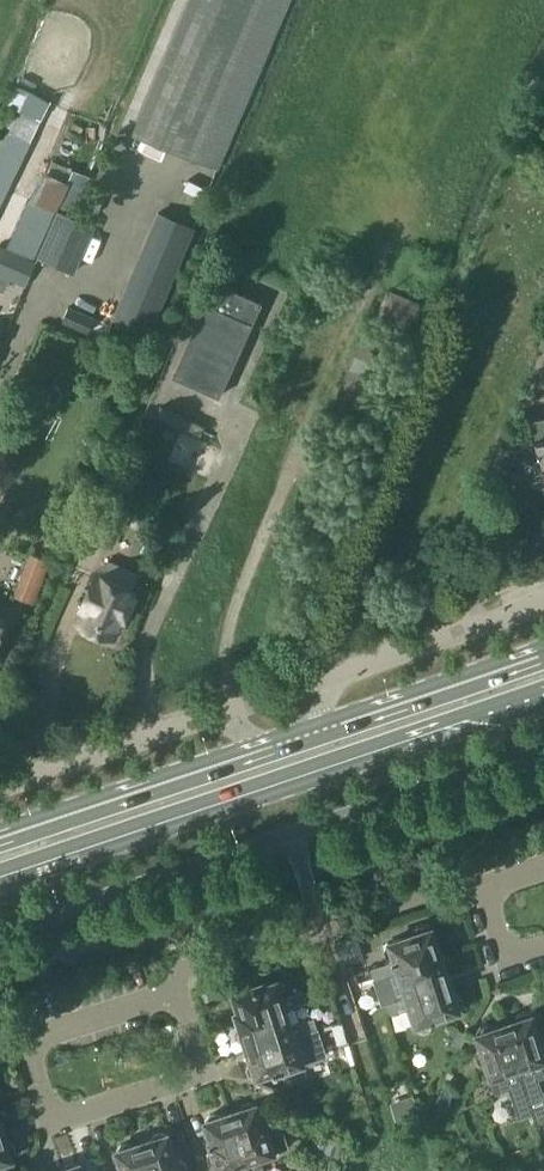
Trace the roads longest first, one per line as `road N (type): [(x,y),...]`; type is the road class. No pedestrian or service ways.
road 1 (primary): [(0,877),(543,694)]
road 2 (residential): [(174,988),(187,964),(462,881),(484,885)]
road 3 (residential): [(174,988),(200,1061),(195,1073),(58,1117),(47,1113),(26,1040)]
road 4 (unclassified): [(264,749),(219,712),(0,786)]
road 5 (unclassified): [(543,603),(331,675),(322,730)]
road 6 (primary): [(264,749),(0,838)]
road 7 (primary): [(543,654),(322,730)]
road 8 (residential): [(26,1040),(174,988)]

